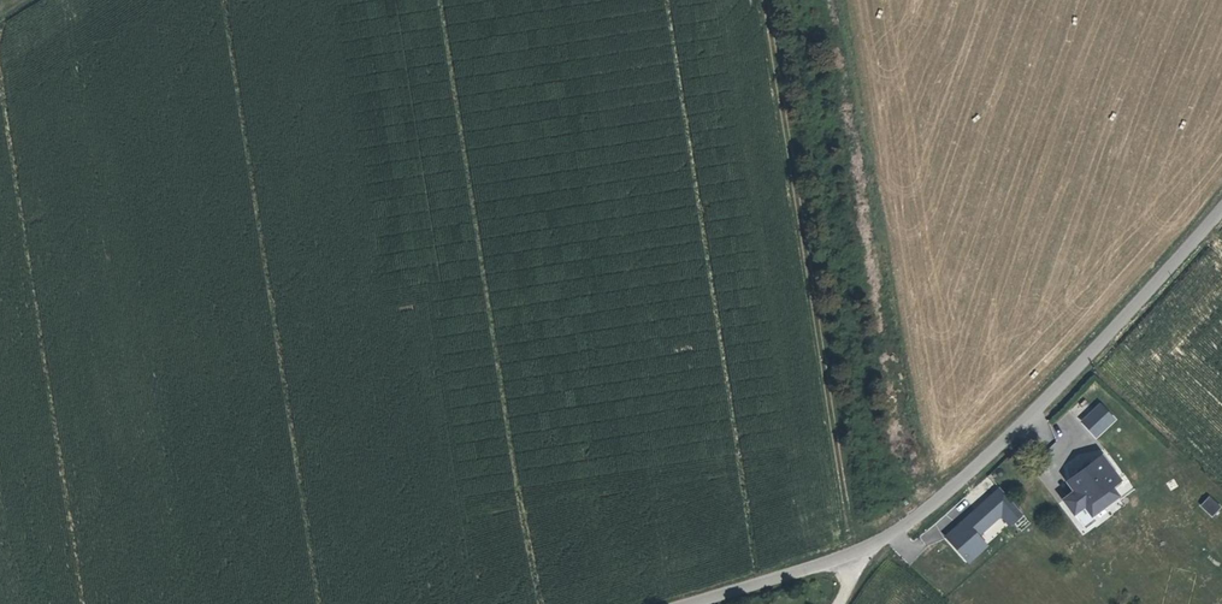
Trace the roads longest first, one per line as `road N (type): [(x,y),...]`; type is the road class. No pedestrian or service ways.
road 1 (unclassified): [(1221,203),(1149,291),(880,541)]
road 2 (unclassified): [(880,541),(676,603)]

